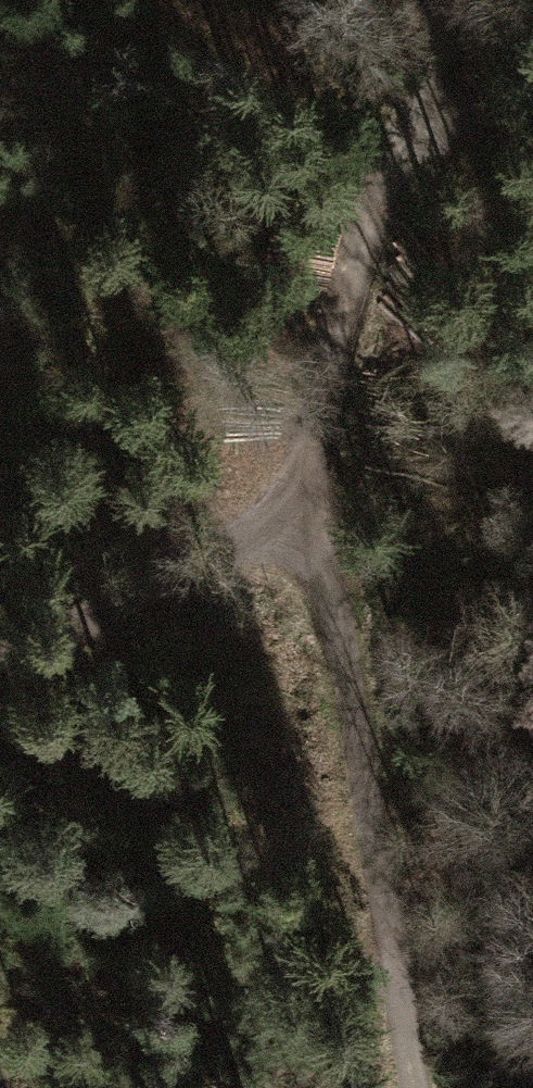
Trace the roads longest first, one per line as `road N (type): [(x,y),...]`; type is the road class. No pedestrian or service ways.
road 1 (track): [(303,503),(351,689),(417,1087)]
road 2 (track): [(419,111),(324,362),(303,503)]
road 3 (track): [(303,503),(114,612),(0,661)]
road 4 (track): [(471,0),(419,111)]

